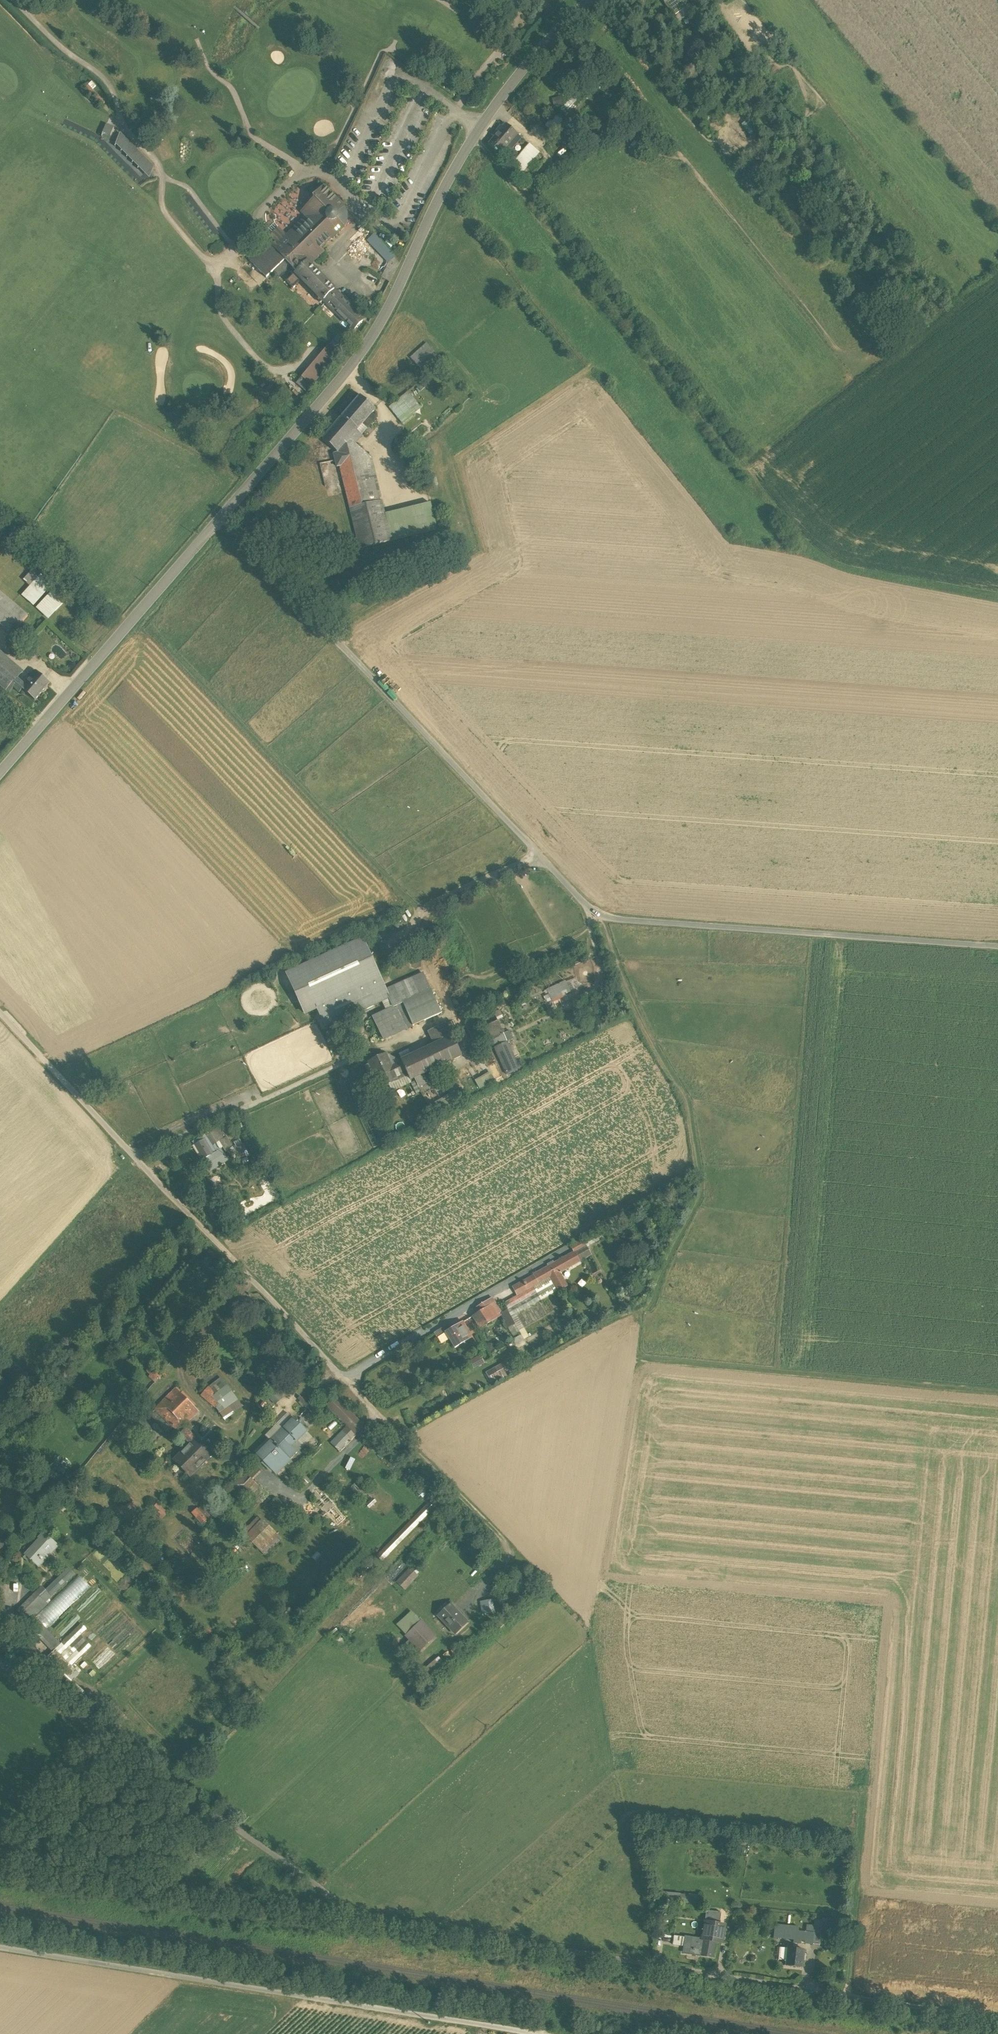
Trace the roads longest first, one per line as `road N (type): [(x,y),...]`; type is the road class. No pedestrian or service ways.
road 1 (unclassified): [(997,949),(604,921),(221,518)]
road 2 (unclassified): [(0,1011),(518,1556)]
road 3 (track): [(475,135),(827,562),(997,599)]
road 4 (secondary): [(590,0),(494,106),(369,341),(221,518)]
road 5 (track): [(619,1358),(997,1391)]
road 6 (track): [(0,1879),(129,1902),(209,1903),(355,1924),(357,1915)]
road 7 (secondary): [(221,518),(0,772)]
road 8 (track): [(853,1997),(863,1917),(741,1906)]

